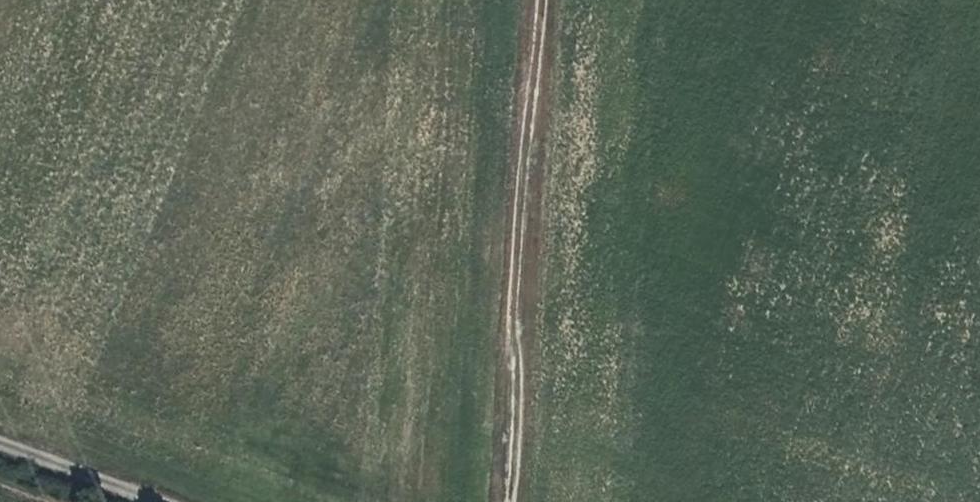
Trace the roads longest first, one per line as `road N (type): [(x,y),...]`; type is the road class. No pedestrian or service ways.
road 1 (track): [(520,501),(534,0)]

